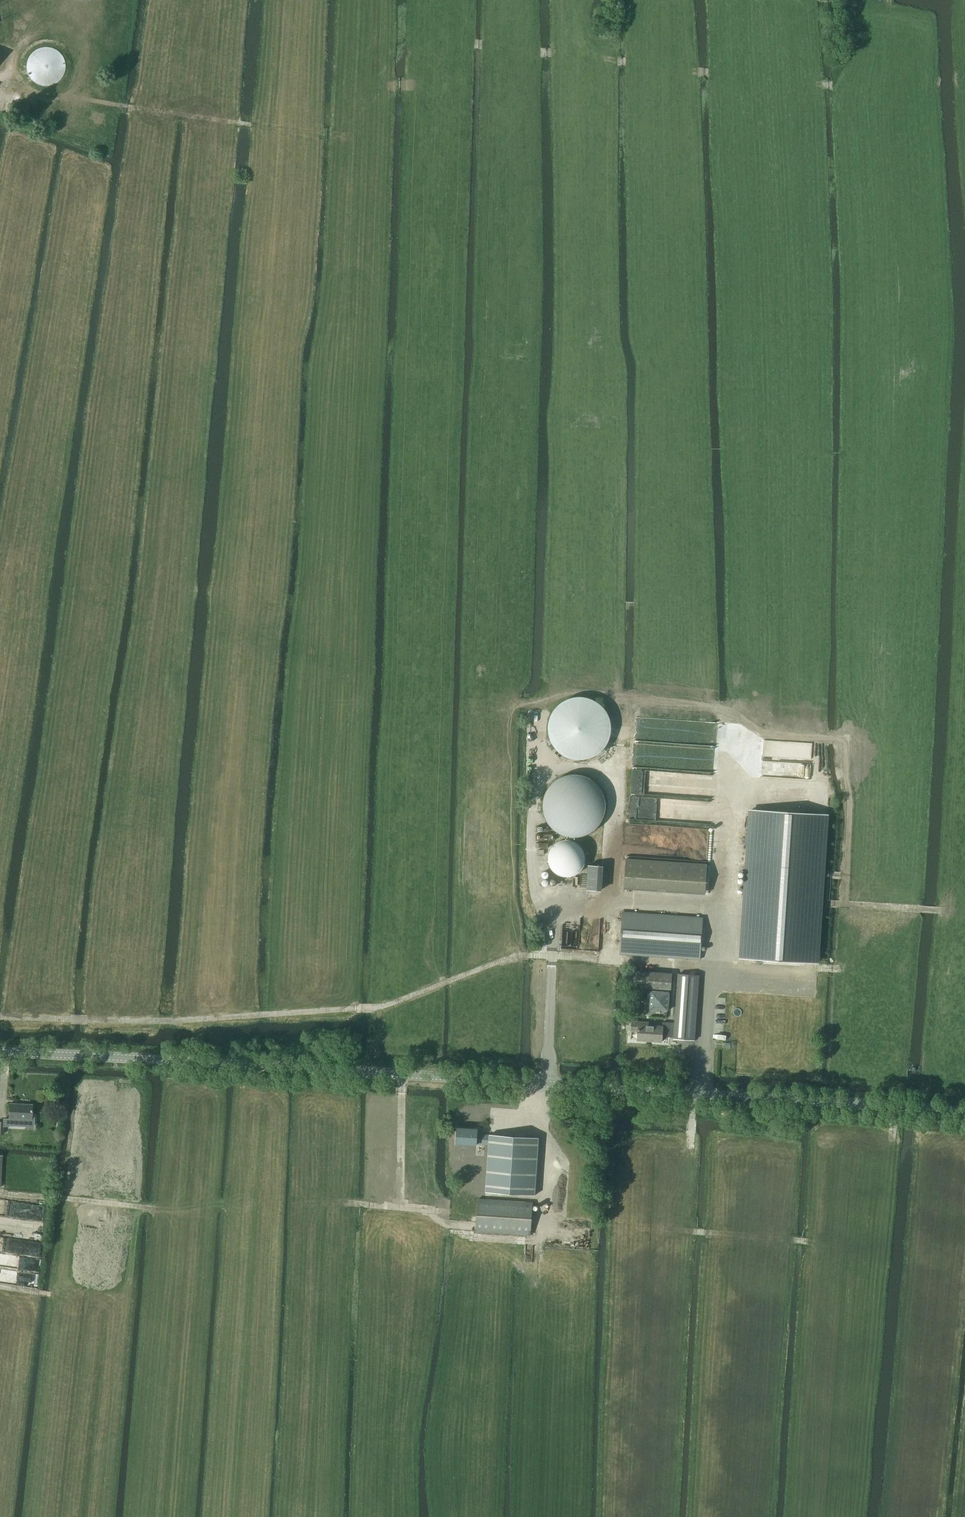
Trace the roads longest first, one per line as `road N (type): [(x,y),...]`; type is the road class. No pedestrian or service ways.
road 1 (unclassified): [(964,1114),(0,1053)]
road 2 (track): [(0,1015),(356,1011),(517,954),(552,955)]

